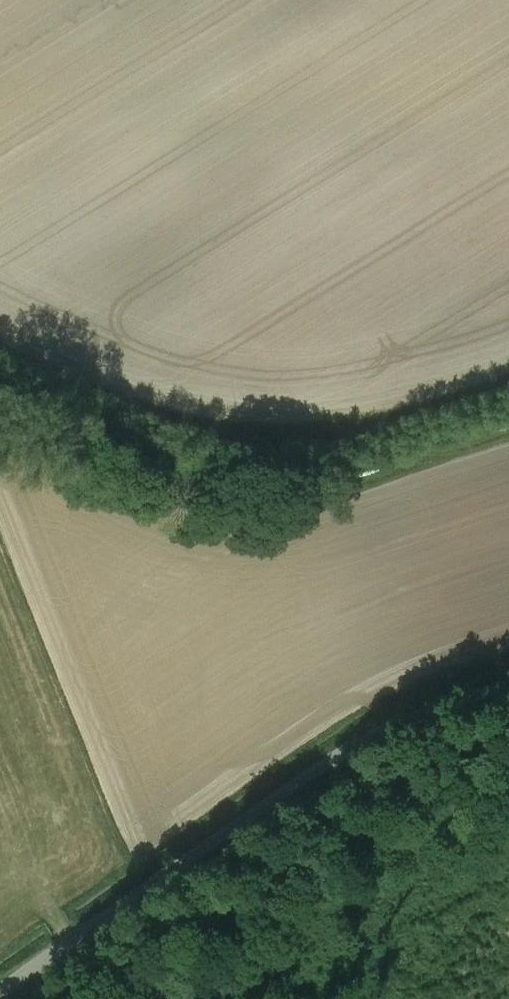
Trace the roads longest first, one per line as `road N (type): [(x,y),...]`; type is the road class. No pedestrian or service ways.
road 1 (unclassified): [(0,994),(351,746),(445,701),(508,683)]

